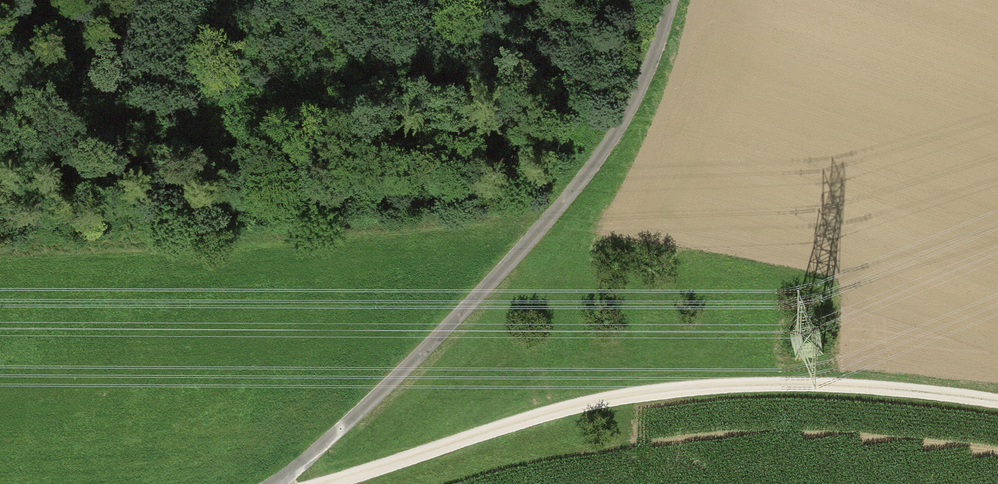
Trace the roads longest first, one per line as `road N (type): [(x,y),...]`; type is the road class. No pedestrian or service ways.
road 1 (track): [(997,403),(862,386),(622,394),(321,483)]
road 2 (track): [(285,483),(578,185),(622,121),(667,0)]

